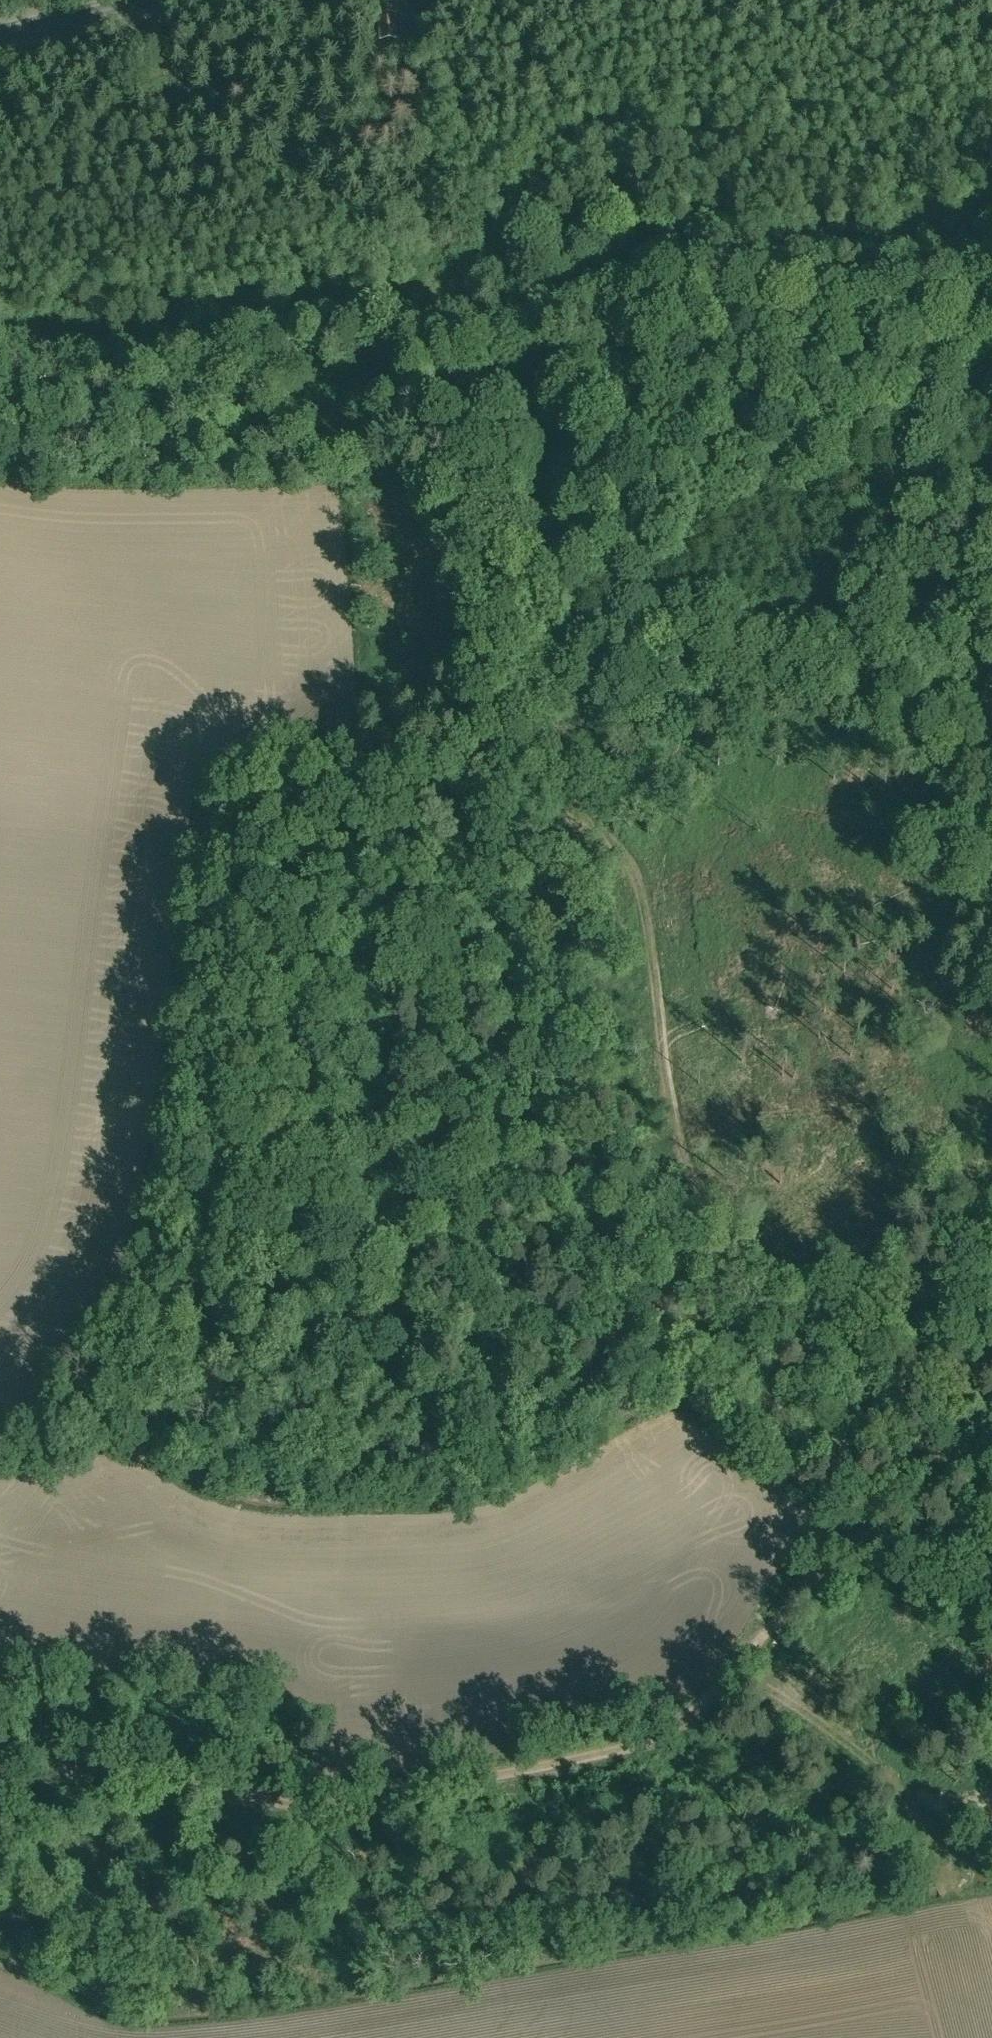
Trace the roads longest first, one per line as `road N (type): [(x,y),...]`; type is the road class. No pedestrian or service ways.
road 1 (track): [(0,1675),(87,1692),(285,1709),(658,1732),(699,1711),(795,1601)]
road 2 (track): [(0,1447),(109,1314),(131,1259),(178,959)]
road 3 (tertiary): [(0,45),(189,0)]

